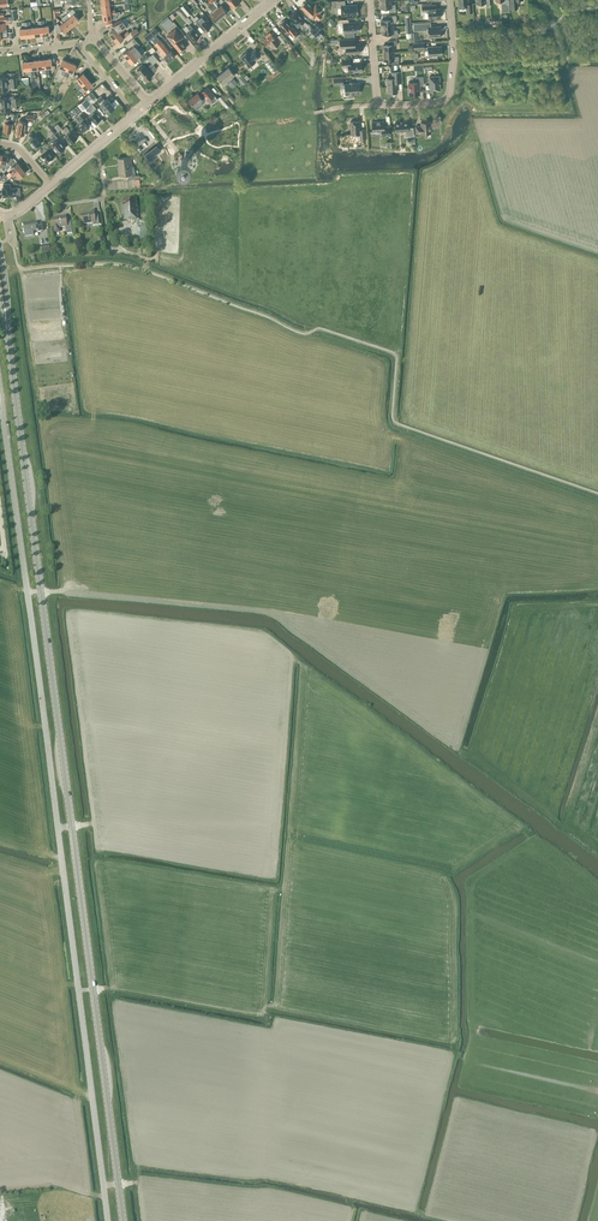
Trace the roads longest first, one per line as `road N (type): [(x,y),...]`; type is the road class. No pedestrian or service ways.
road 1 (primary): [(123,1220),(7,328)]
road 2 (unclassified): [(108,1220),(0,393)]
road 3 (residential): [(377,105),(448,99),(450,0)]
road 4 (residential): [(149,103),(273,0)]

